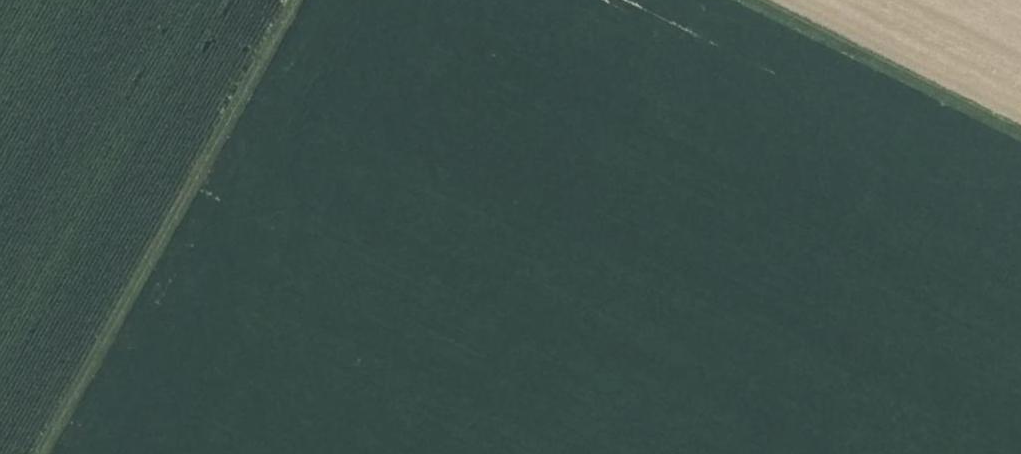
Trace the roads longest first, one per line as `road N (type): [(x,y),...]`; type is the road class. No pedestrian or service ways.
road 1 (track): [(297,0),(43,453)]
road 2 (track): [(1020,135),(747,0)]

